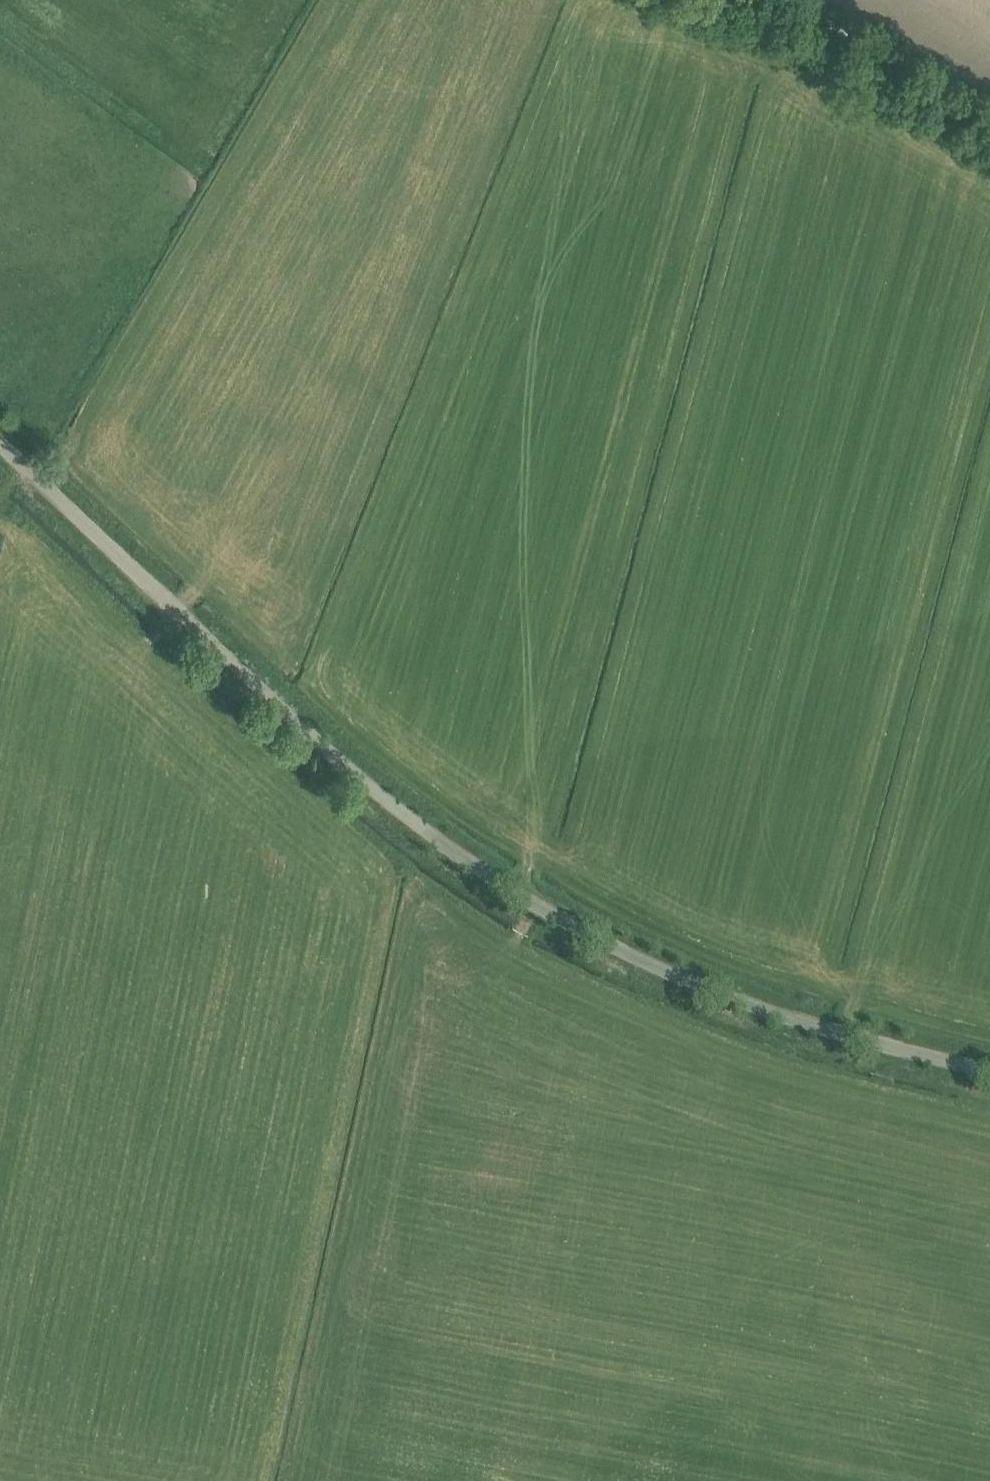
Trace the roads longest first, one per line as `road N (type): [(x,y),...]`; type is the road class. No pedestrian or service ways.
road 1 (unclassified): [(989,1074),(785,1023),(614,952),(531,907),(293,729),(0,450)]

